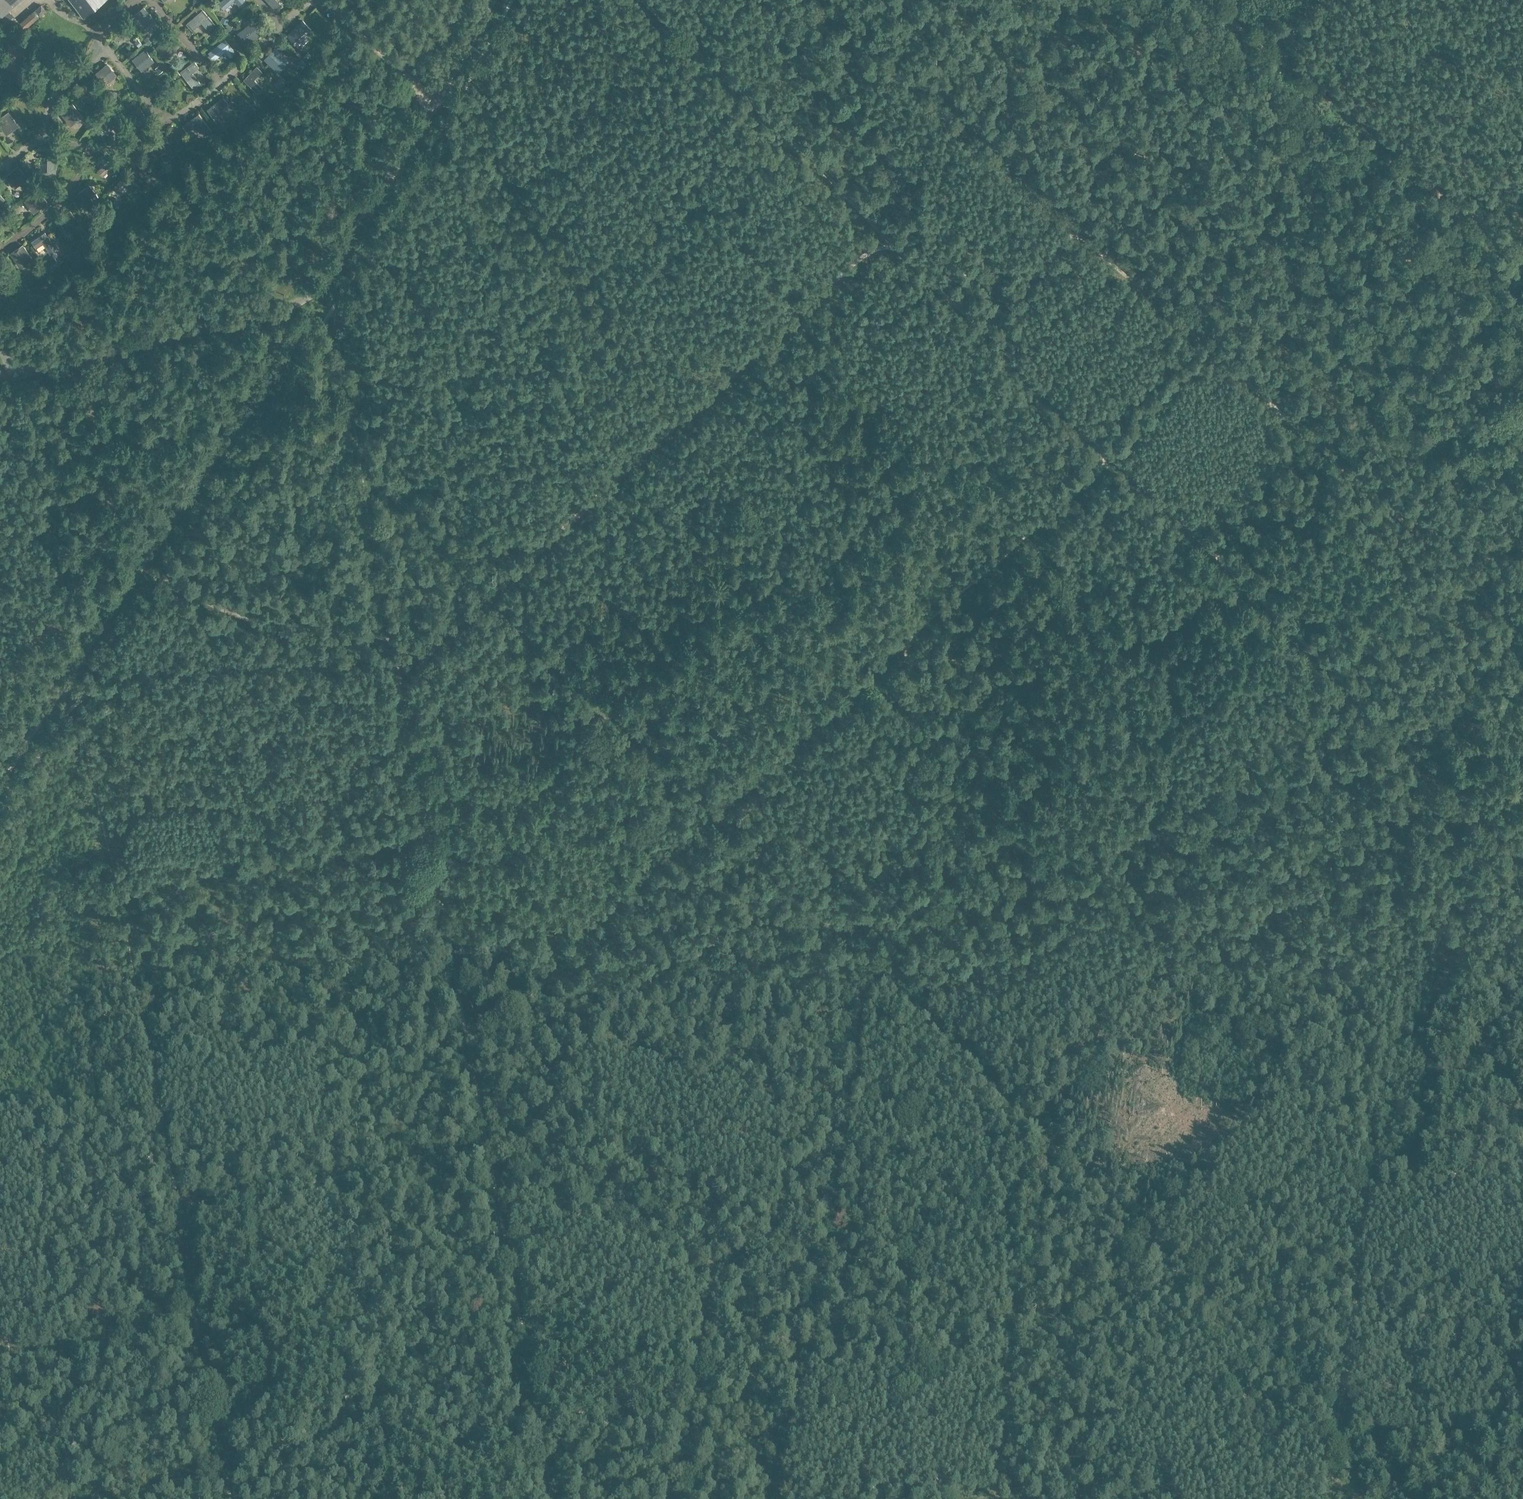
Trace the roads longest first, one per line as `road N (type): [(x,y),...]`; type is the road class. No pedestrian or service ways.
road 1 (track): [(358,463),(551,1498)]
road 2 (unclassified): [(22,373),(265,313),(313,292),(398,167),(490,0)]
road 3 (track): [(1115,0),(1522,341)]
road 4 (track): [(358,463),(330,314)]
road 5 (track): [(435,101),(327,0)]

